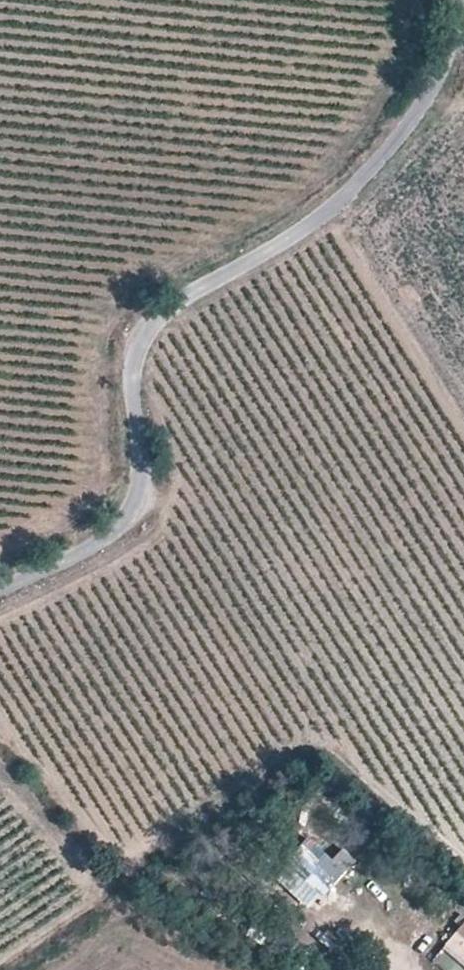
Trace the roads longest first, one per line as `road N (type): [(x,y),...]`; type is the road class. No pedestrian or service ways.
road 1 (unclassified): [(457,0),(436,79),(367,173),(312,228),(153,316),(132,377),(138,500),(108,535),(0,582)]

